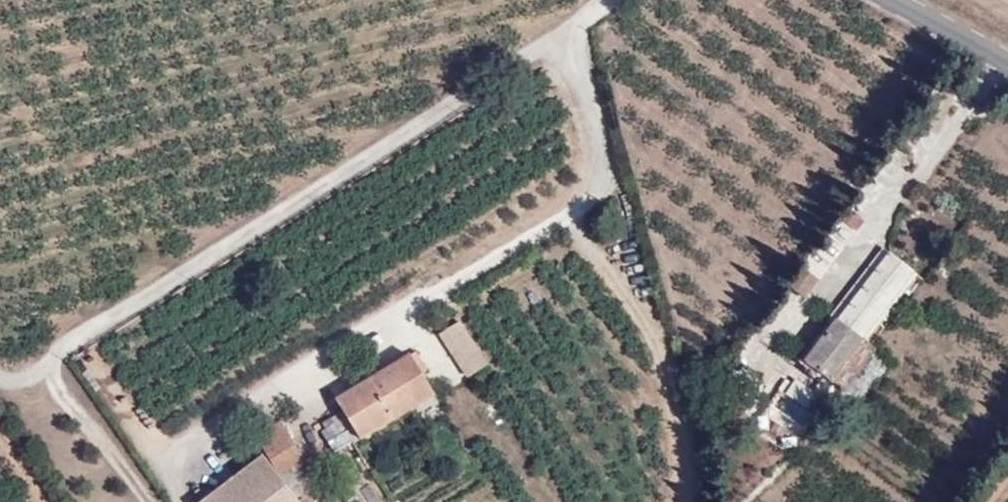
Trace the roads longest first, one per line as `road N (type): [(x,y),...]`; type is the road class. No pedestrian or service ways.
road 1 (tertiary): [(893,0),(1007,63)]

